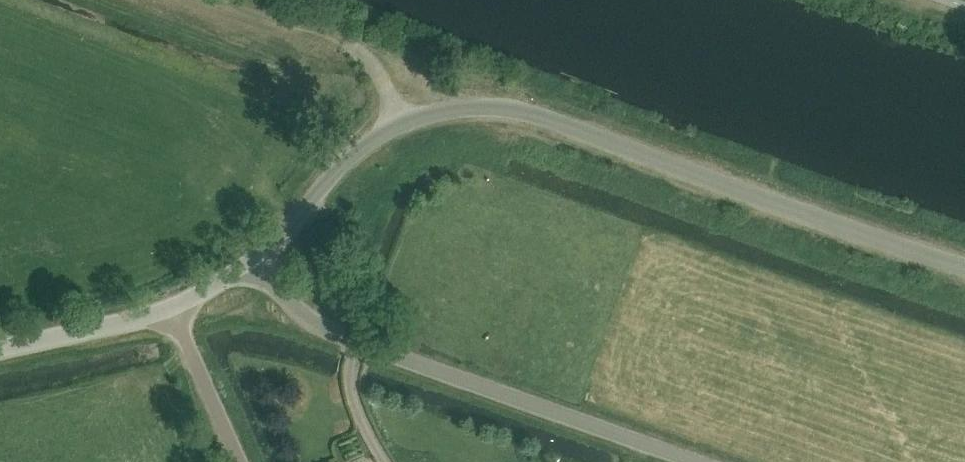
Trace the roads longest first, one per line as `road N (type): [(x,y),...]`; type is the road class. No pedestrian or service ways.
road 1 (unclassified): [(964,265),(522,108),(495,105),(416,115),(372,140),(255,258)]
road 2 (unclassified): [(255,258),(295,308),(335,333),(698,461)]
road 3 (unclassified): [(0,348),(172,308)]
road 4 (unclassified): [(241,461),(172,308)]

